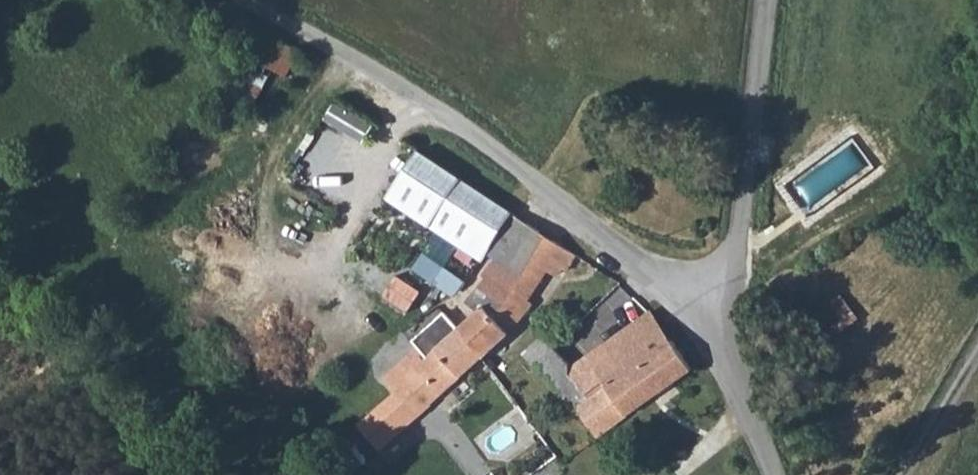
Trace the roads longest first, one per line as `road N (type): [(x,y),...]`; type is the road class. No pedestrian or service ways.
road 1 (unclassified): [(724,343),(526,178),(238,0)]
road 2 (unclassified): [(766,0),(724,343)]
road 3 (track): [(977,341),(897,474)]
road 4 (unclassified): [(724,343),(775,474)]

